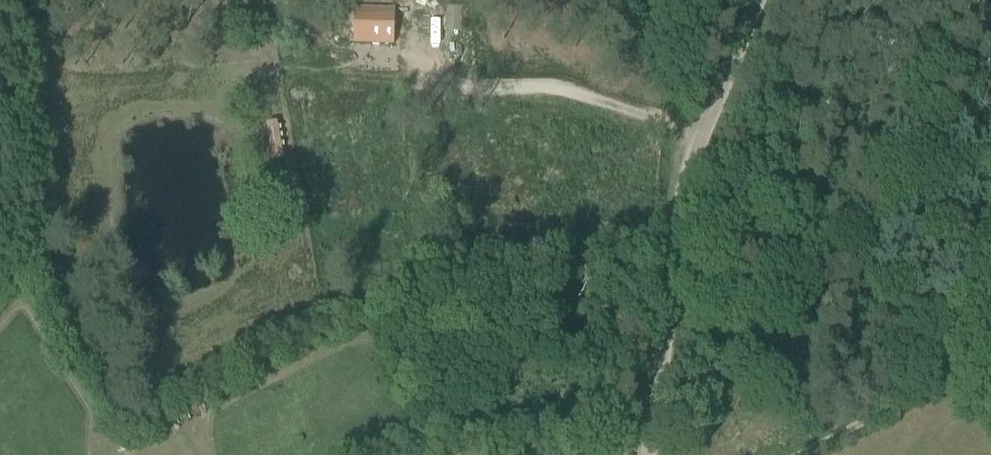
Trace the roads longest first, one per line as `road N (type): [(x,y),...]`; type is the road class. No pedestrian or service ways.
road 1 (unclassified): [(646,454),(687,177),(759,0)]
road 2 (track): [(47,0),(36,248),(17,276)]
road 3 (track): [(804,454),(908,401),(990,344)]
road 4 (track): [(700,141),(682,124),(634,0)]

